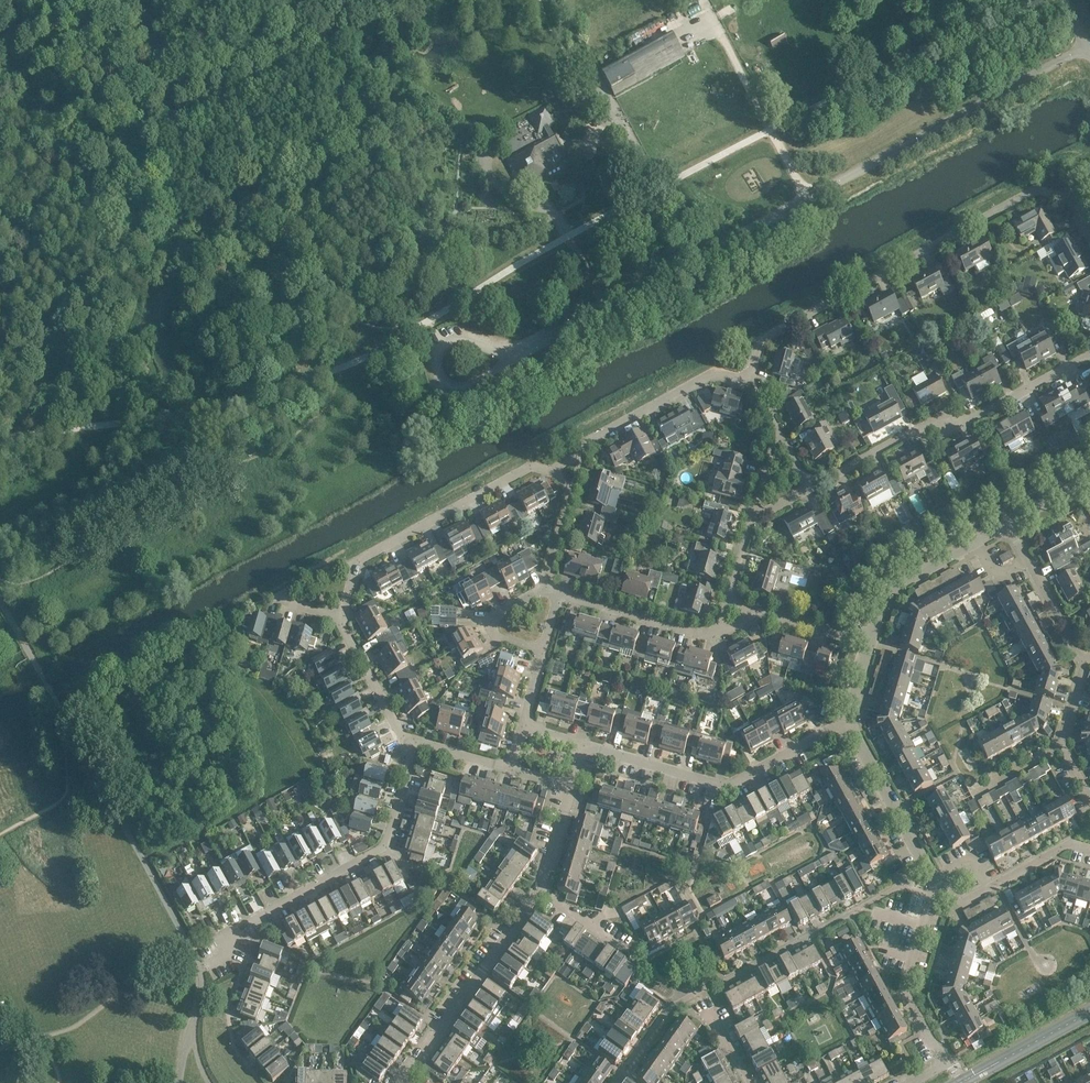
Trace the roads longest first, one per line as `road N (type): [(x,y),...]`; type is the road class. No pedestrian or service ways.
road 1 (residential): [(751,384),(753,355),(1041,196),(1062,201),(1089,249)]
road 2 (residential): [(571,787),(540,889),(404,1082)]
road 3 (residential): [(198,966),(245,923),(381,853),(409,742)]
road 4 (unclassified): [(807,198),(520,356)]
road 5 (residential): [(802,495),(935,424),(971,423),(1089,360)]
road 6 (unclassified): [(1089,49),(807,198)]
road 7 (residential): [(340,620),(355,564),(531,466),(573,482)]
road 8 (residential): [(583,746),(731,784),(849,720)]
road 9 (residential): [(573,482),(600,435),(714,382),(751,384)]
road 10 (residential): [(933,893),(934,877),(849,720)]
road 11 (residential): [(725,604),(720,623),(705,633),(557,594)]
road 12 (residential): [(949,1063),(905,994),(933,893)]
road 13 (residential): [(874,644),(896,588),(1005,528)]
road 14 (residential): [(1089,867),(1051,858),(967,900),(933,893)]
road 15 (residential): [(1081,667),(1005,528)]
road 16 (residential): [(874,644),(725,604)]
road 17 (residential): [(409,742),(340,620)]
road 18 (residential): [(521,726),(557,594)]
road 19 (residential): [(1089,793),(1060,743),(1081,667)]
road 20 (unclassified): [(520,356),(447,347),(438,363),(442,379),(464,386)]

